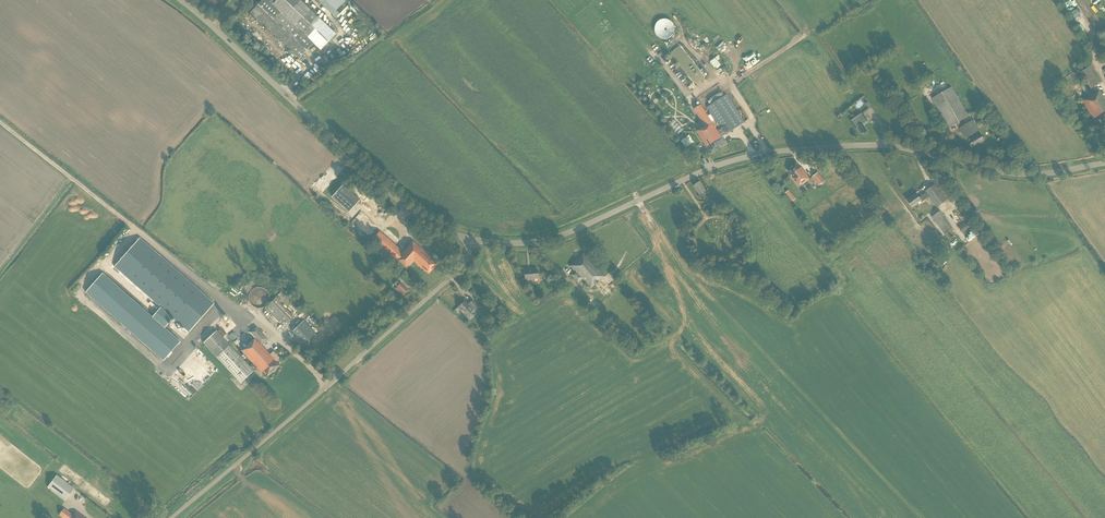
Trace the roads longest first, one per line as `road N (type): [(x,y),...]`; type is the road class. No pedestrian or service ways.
road 1 (tertiary): [(472,240),(546,241),(723,163),(778,151),(879,146),(1020,176),(1104,164)]
road 2 (unclassified): [(172,517),(450,278),(472,240)]
road 3 (tertiary): [(472,240),(413,214),(179,0)]

